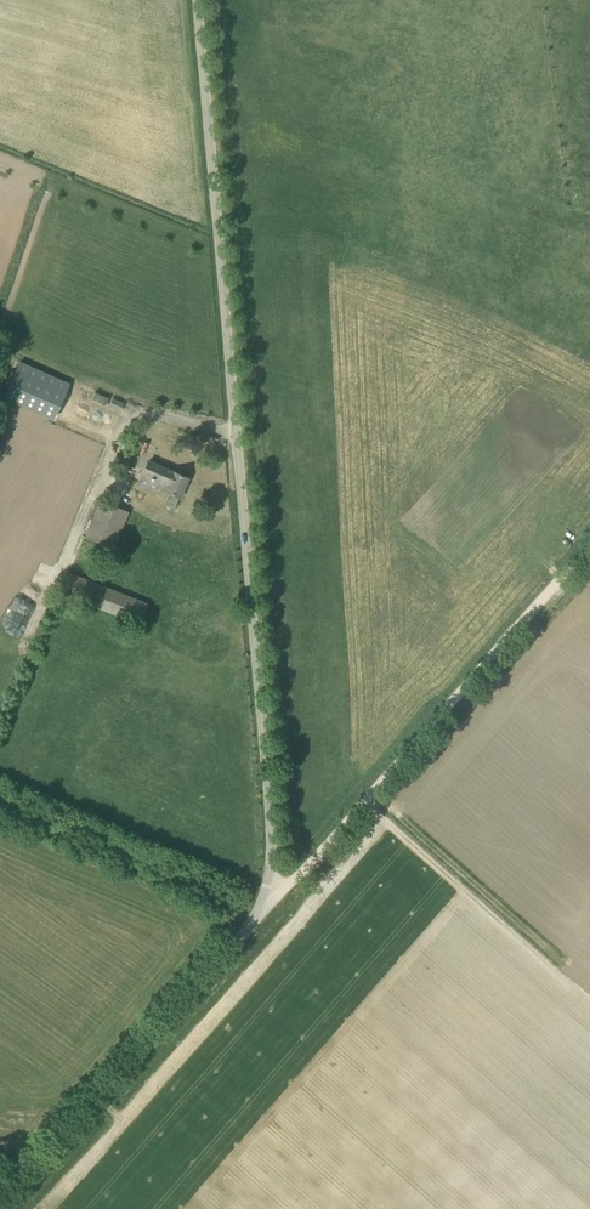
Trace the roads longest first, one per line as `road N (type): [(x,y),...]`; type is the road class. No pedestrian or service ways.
road 1 (unclassified): [(4,1208),(256,928),(276,893),(196,0)]
road 2 (track): [(589,539),(276,893)]

